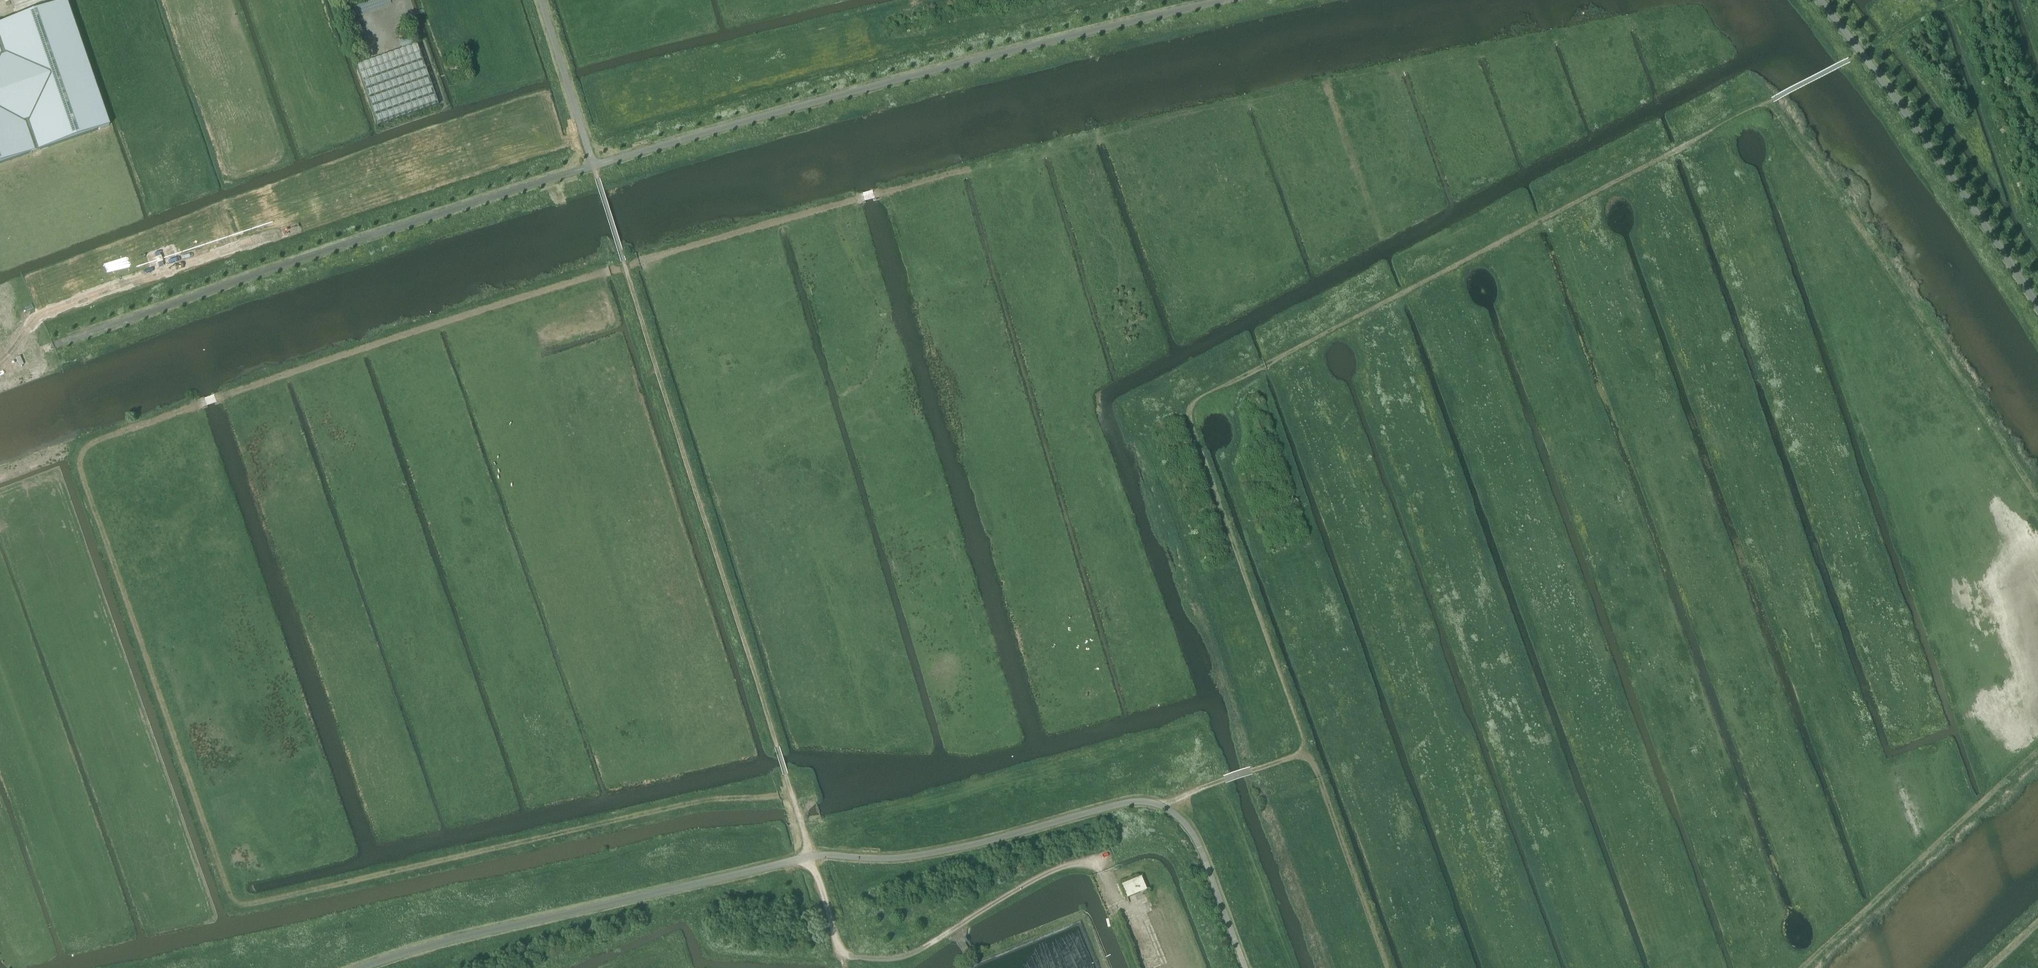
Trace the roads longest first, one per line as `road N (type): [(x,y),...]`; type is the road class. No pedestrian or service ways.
road 1 (track): [(811,855),(593,165)]
road 2 (unclassified): [(361,967),(811,855)]

